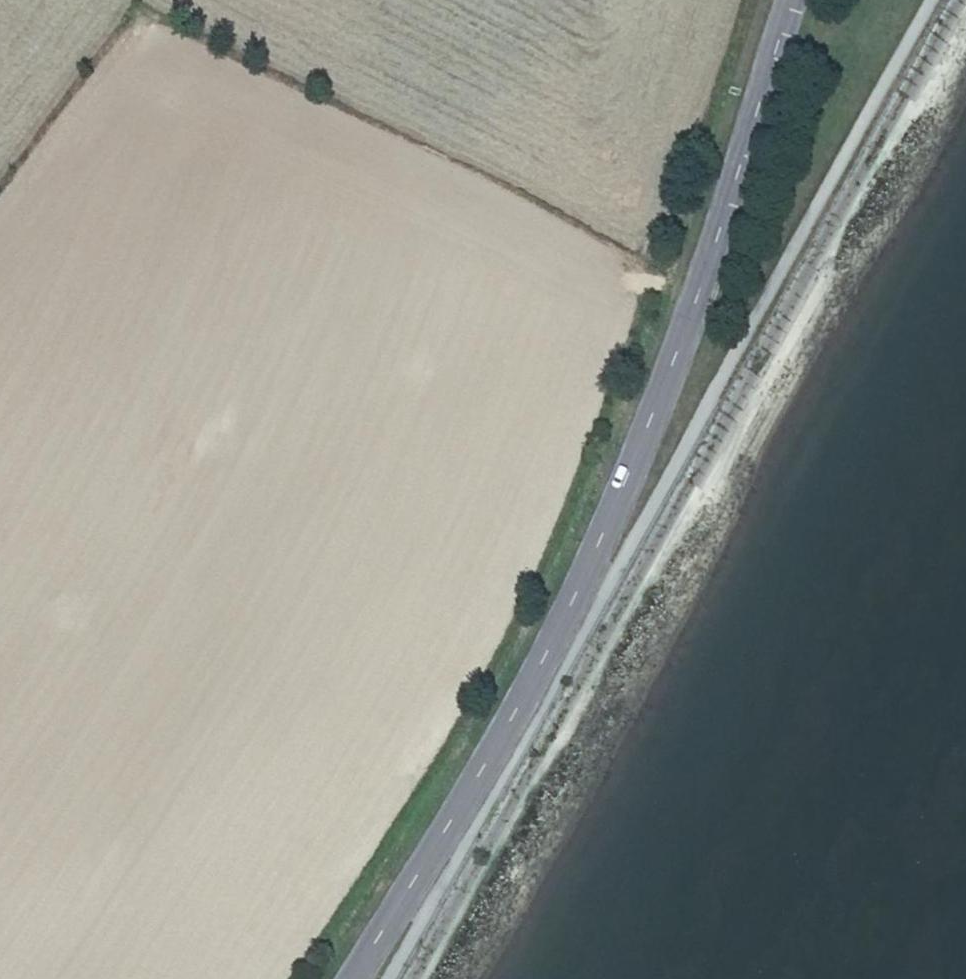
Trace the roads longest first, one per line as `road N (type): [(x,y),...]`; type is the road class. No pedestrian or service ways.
road 1 (secondary): [(794,0),(601,547),(514,717),(356,978)]

